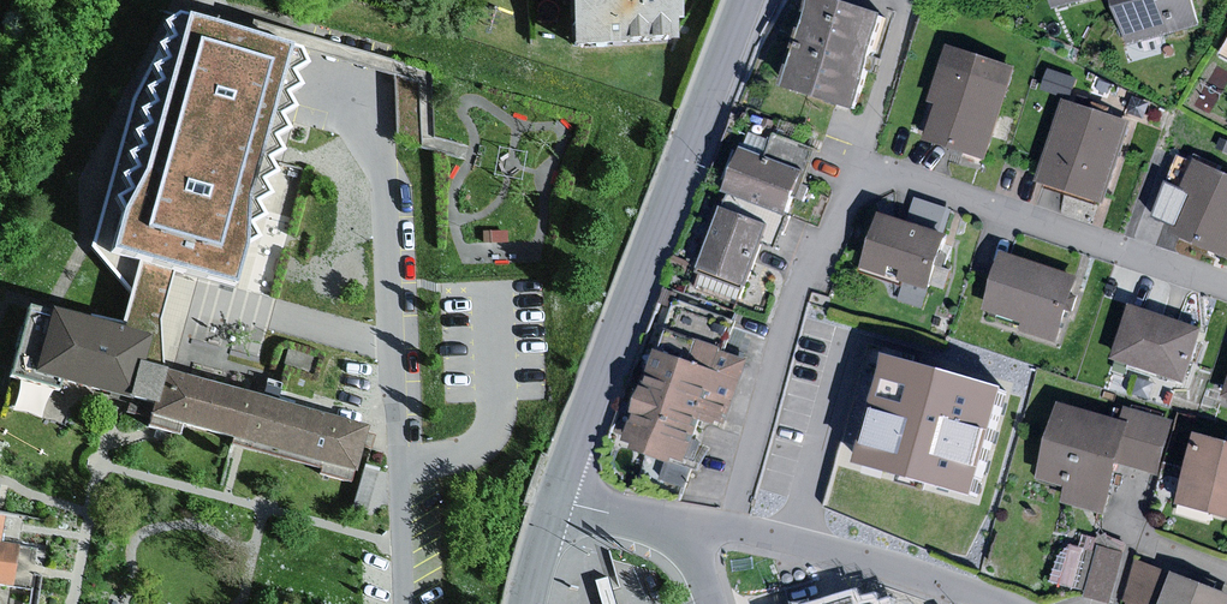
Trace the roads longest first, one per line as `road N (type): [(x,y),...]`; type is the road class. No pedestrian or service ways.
road 1 (residential): [(732,529),(786,333),(853,181),(893,173),(1226,287)]
road 2 (primary): [(556,497),(745,0)]
road 3 (residential): [(732,529),(876,561),(1009,603)]
road 4 (residential): [(683,538),(556,497)]

